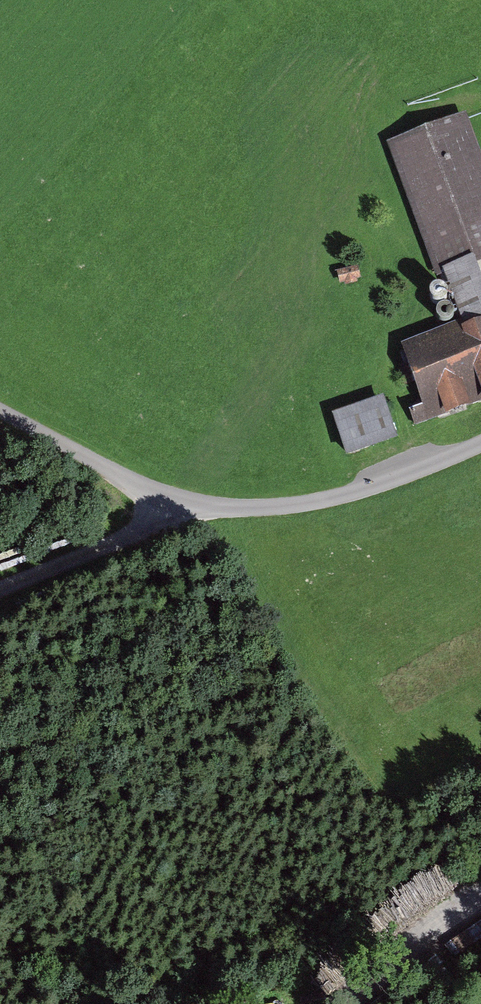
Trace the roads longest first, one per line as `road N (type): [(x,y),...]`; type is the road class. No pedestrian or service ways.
road 1 (residential): [(480,443),(343,498),(238,509),(168,503),(0,411)]
road 2 (track): [(0,592),(145,527),(168,503)]
road 3 (track): [(347,1003),(480,902)]

